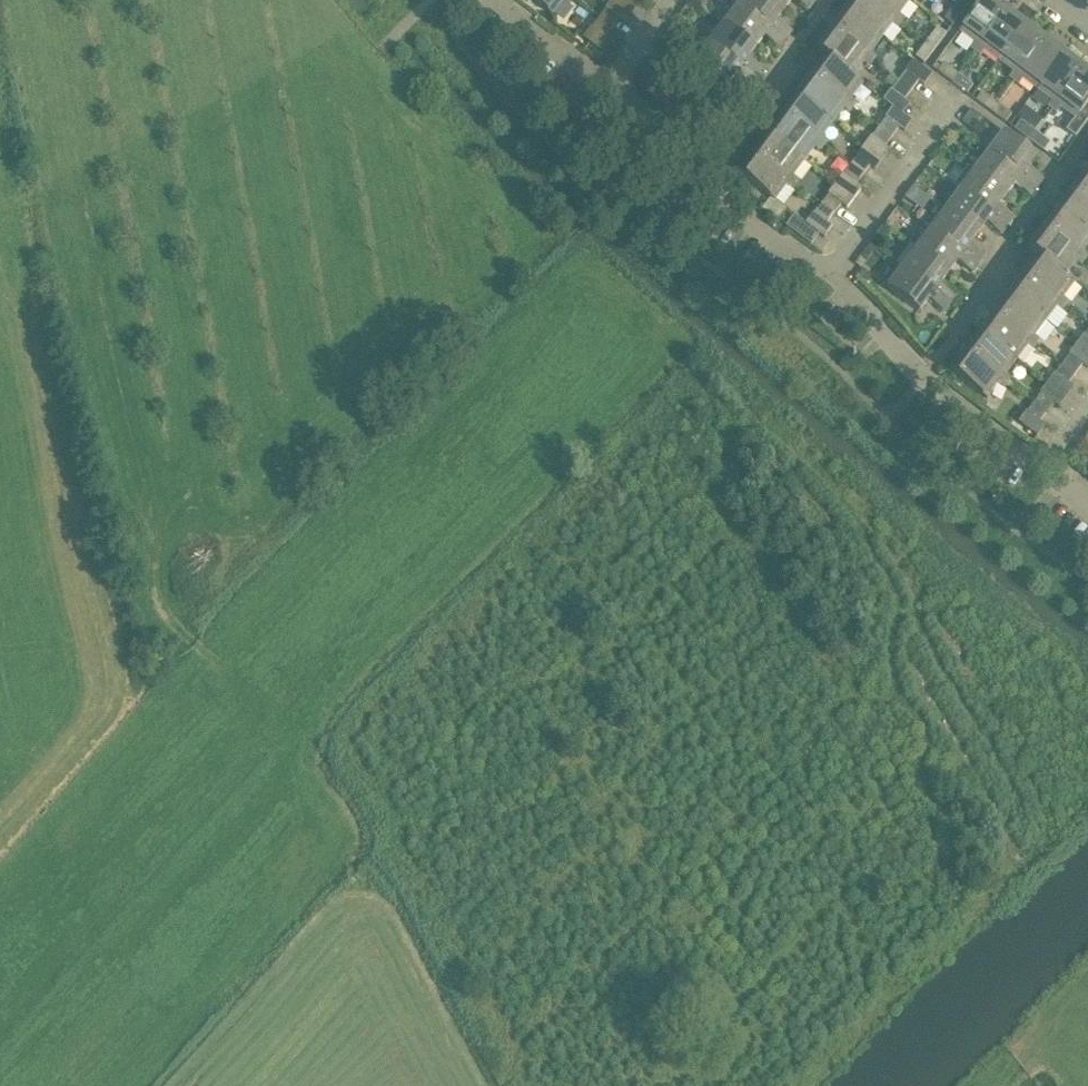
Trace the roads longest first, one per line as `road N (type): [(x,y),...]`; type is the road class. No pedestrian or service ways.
road 1 (residential): [(1047,468),(924,378),(830,273)]
road 2 (residential): [(830,273),(730,207),(614,84)]
road 3 (residential): [(958,103),(830,273)]
road 4 (residential): [(614,84),(587,73),(492,0)]

